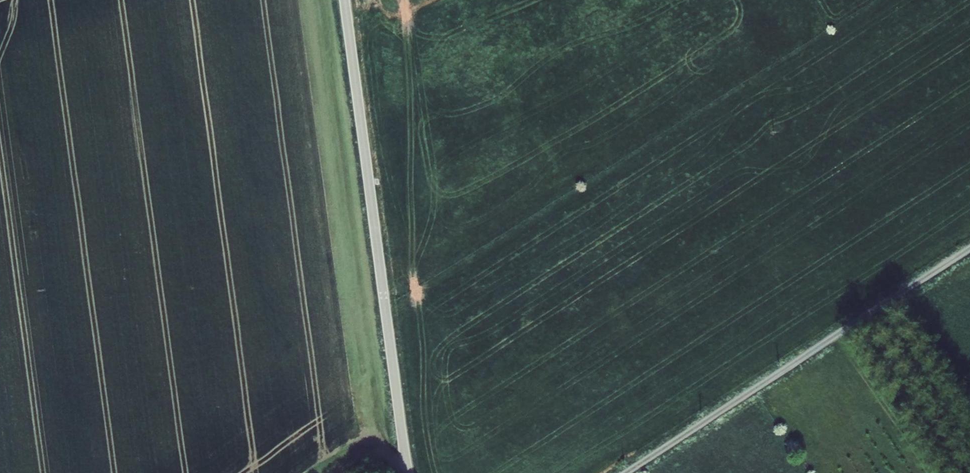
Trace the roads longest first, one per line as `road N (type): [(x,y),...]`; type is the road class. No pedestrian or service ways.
road 1 (unclassified): [(409,472),(345,0)]
road 2 (track): [(626,472),(969,247)]

